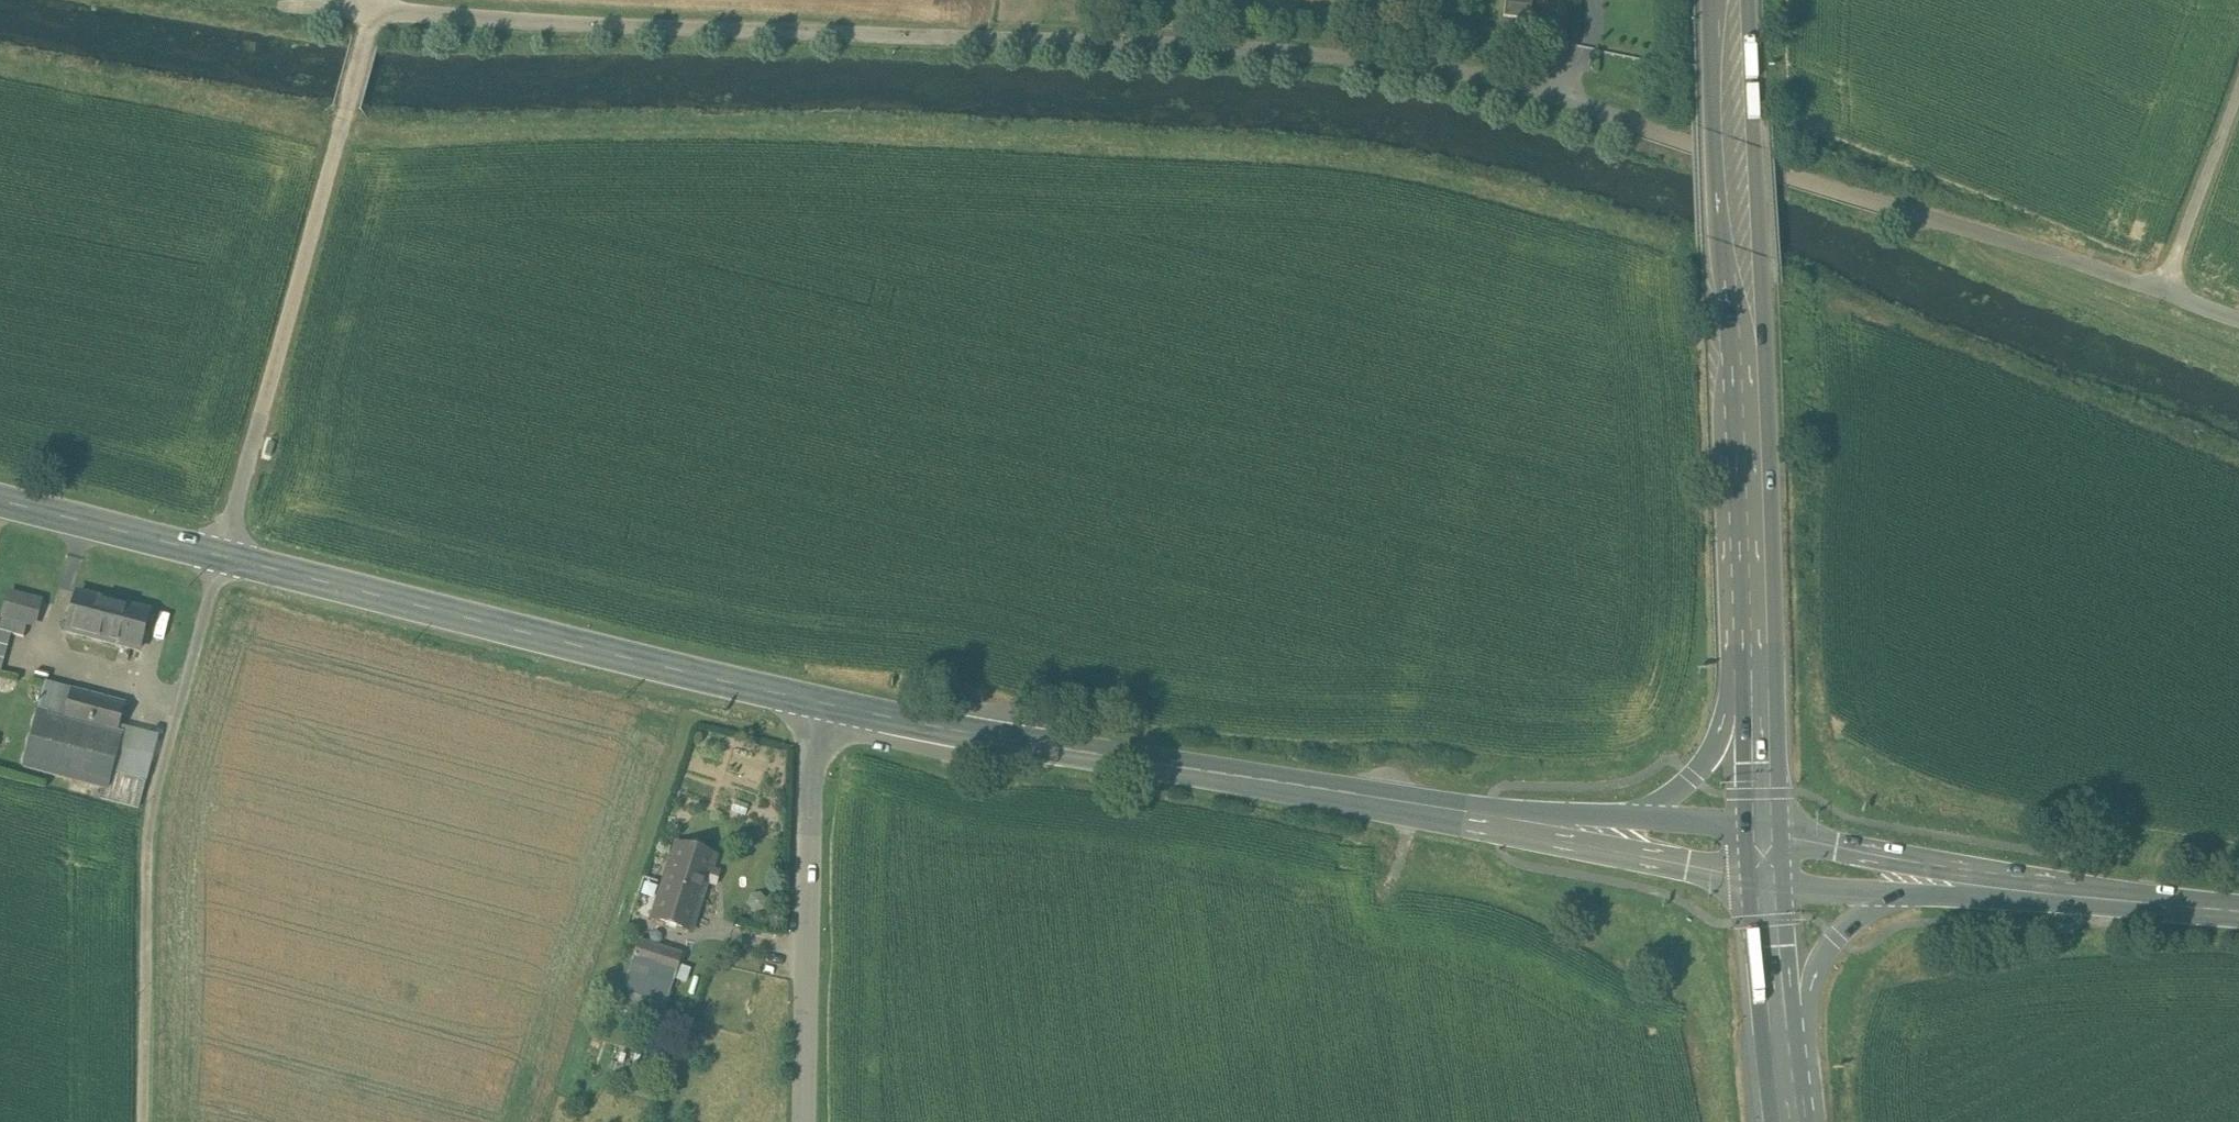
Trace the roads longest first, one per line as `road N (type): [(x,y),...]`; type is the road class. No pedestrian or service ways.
road 1 (unclassified): [(379,1),(669,24),(1069,36),(1487,70),(2238,318)]
road 2 (trunk): [(1729,0),(1755,631)]
road 3 (secondary): [(224,556),(815,703)]
road 4 (unclassified): [(379,1),(224,556)]
road 5 (secondary): [(815,703),(1300,788)]
road 6 (secondary): [(1300,788),(1767,883)]
road 7 (unclassified): [(815,703),(803,1121)]
road 8 (secondary): [(2173,903),(1763,833)]
road 9 (secondary): [(1610,818),(1300,788)]
road 10 (primary): [(1781,1092),(1813,982),(1835,938),(1863,915),(1946,897)]
road 11 (trunk): [(1755,631),(1718,742),(1691,778),(1668,798),(1610,818)]
road 12 (secondary): [(0,497),(224,556)]
road 13 (secondary): [(1946,897),(2173,903)]
road 14 (primary): [(1767,883),(1781,1092)]
road 15 (trunk): [(1755,631),(1763,833)]
road 16 (secondary): [(1767,883),(1946,897)]
road 17 (secondary): [(1763,833),(1610,818)]

